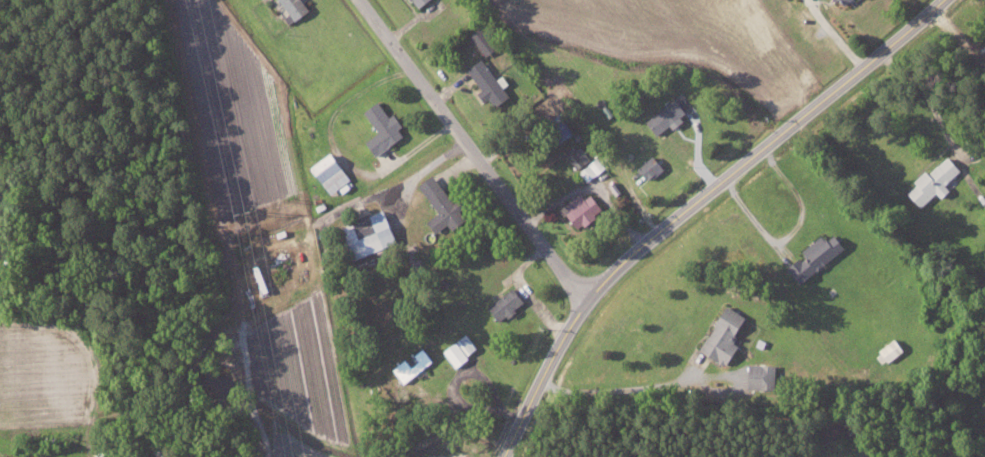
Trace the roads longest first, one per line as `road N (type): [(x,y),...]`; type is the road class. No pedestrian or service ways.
road 1 (tertiary): [(943,0),(614,271),(570,325),(504,456)]
road 2 (residential): [(357,0),(553,264),(589,298)]

